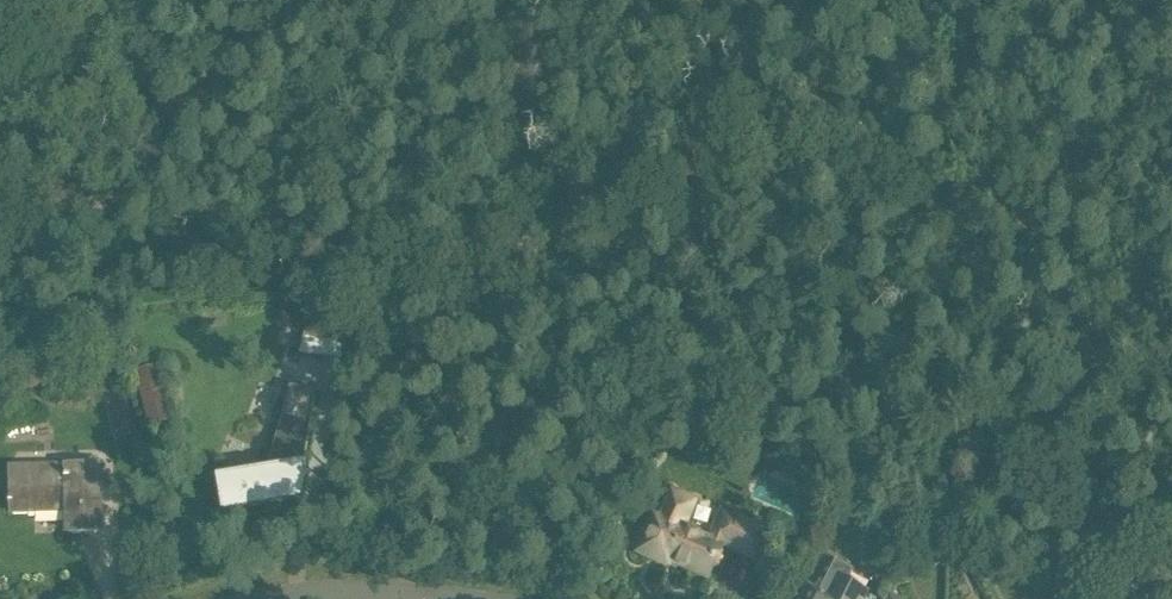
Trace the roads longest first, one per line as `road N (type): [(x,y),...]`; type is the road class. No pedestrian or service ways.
road 1 (residential): [(289,598),(404,591),(449,598)]

